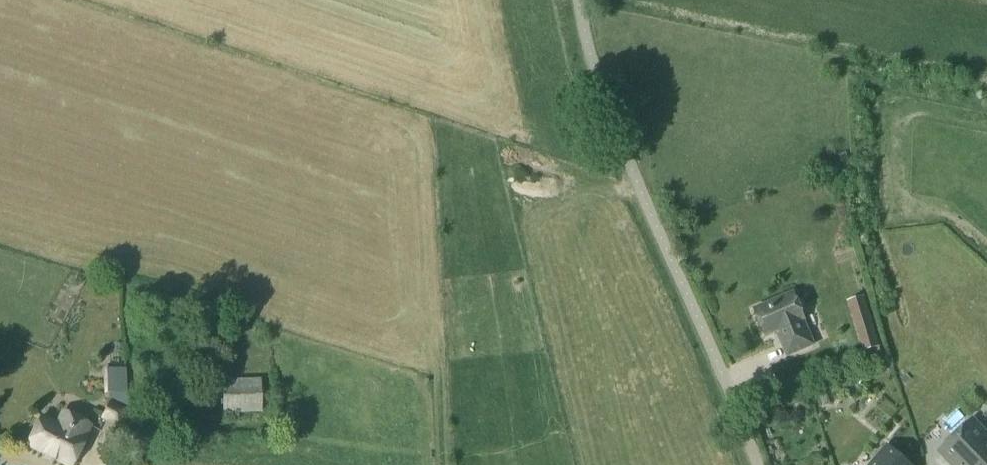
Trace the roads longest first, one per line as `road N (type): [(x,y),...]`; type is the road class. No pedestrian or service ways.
road 1 (unclassified): [(756,464),(611,119),(579,0)]

